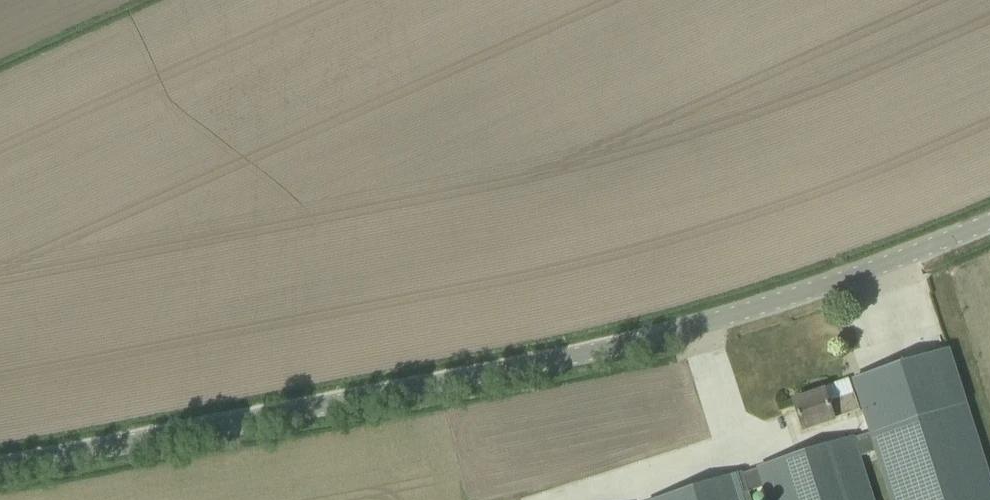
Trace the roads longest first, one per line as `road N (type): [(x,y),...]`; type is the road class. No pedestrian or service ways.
road 1 (unclassified): [(0,467),(676,333),(989,215)]

